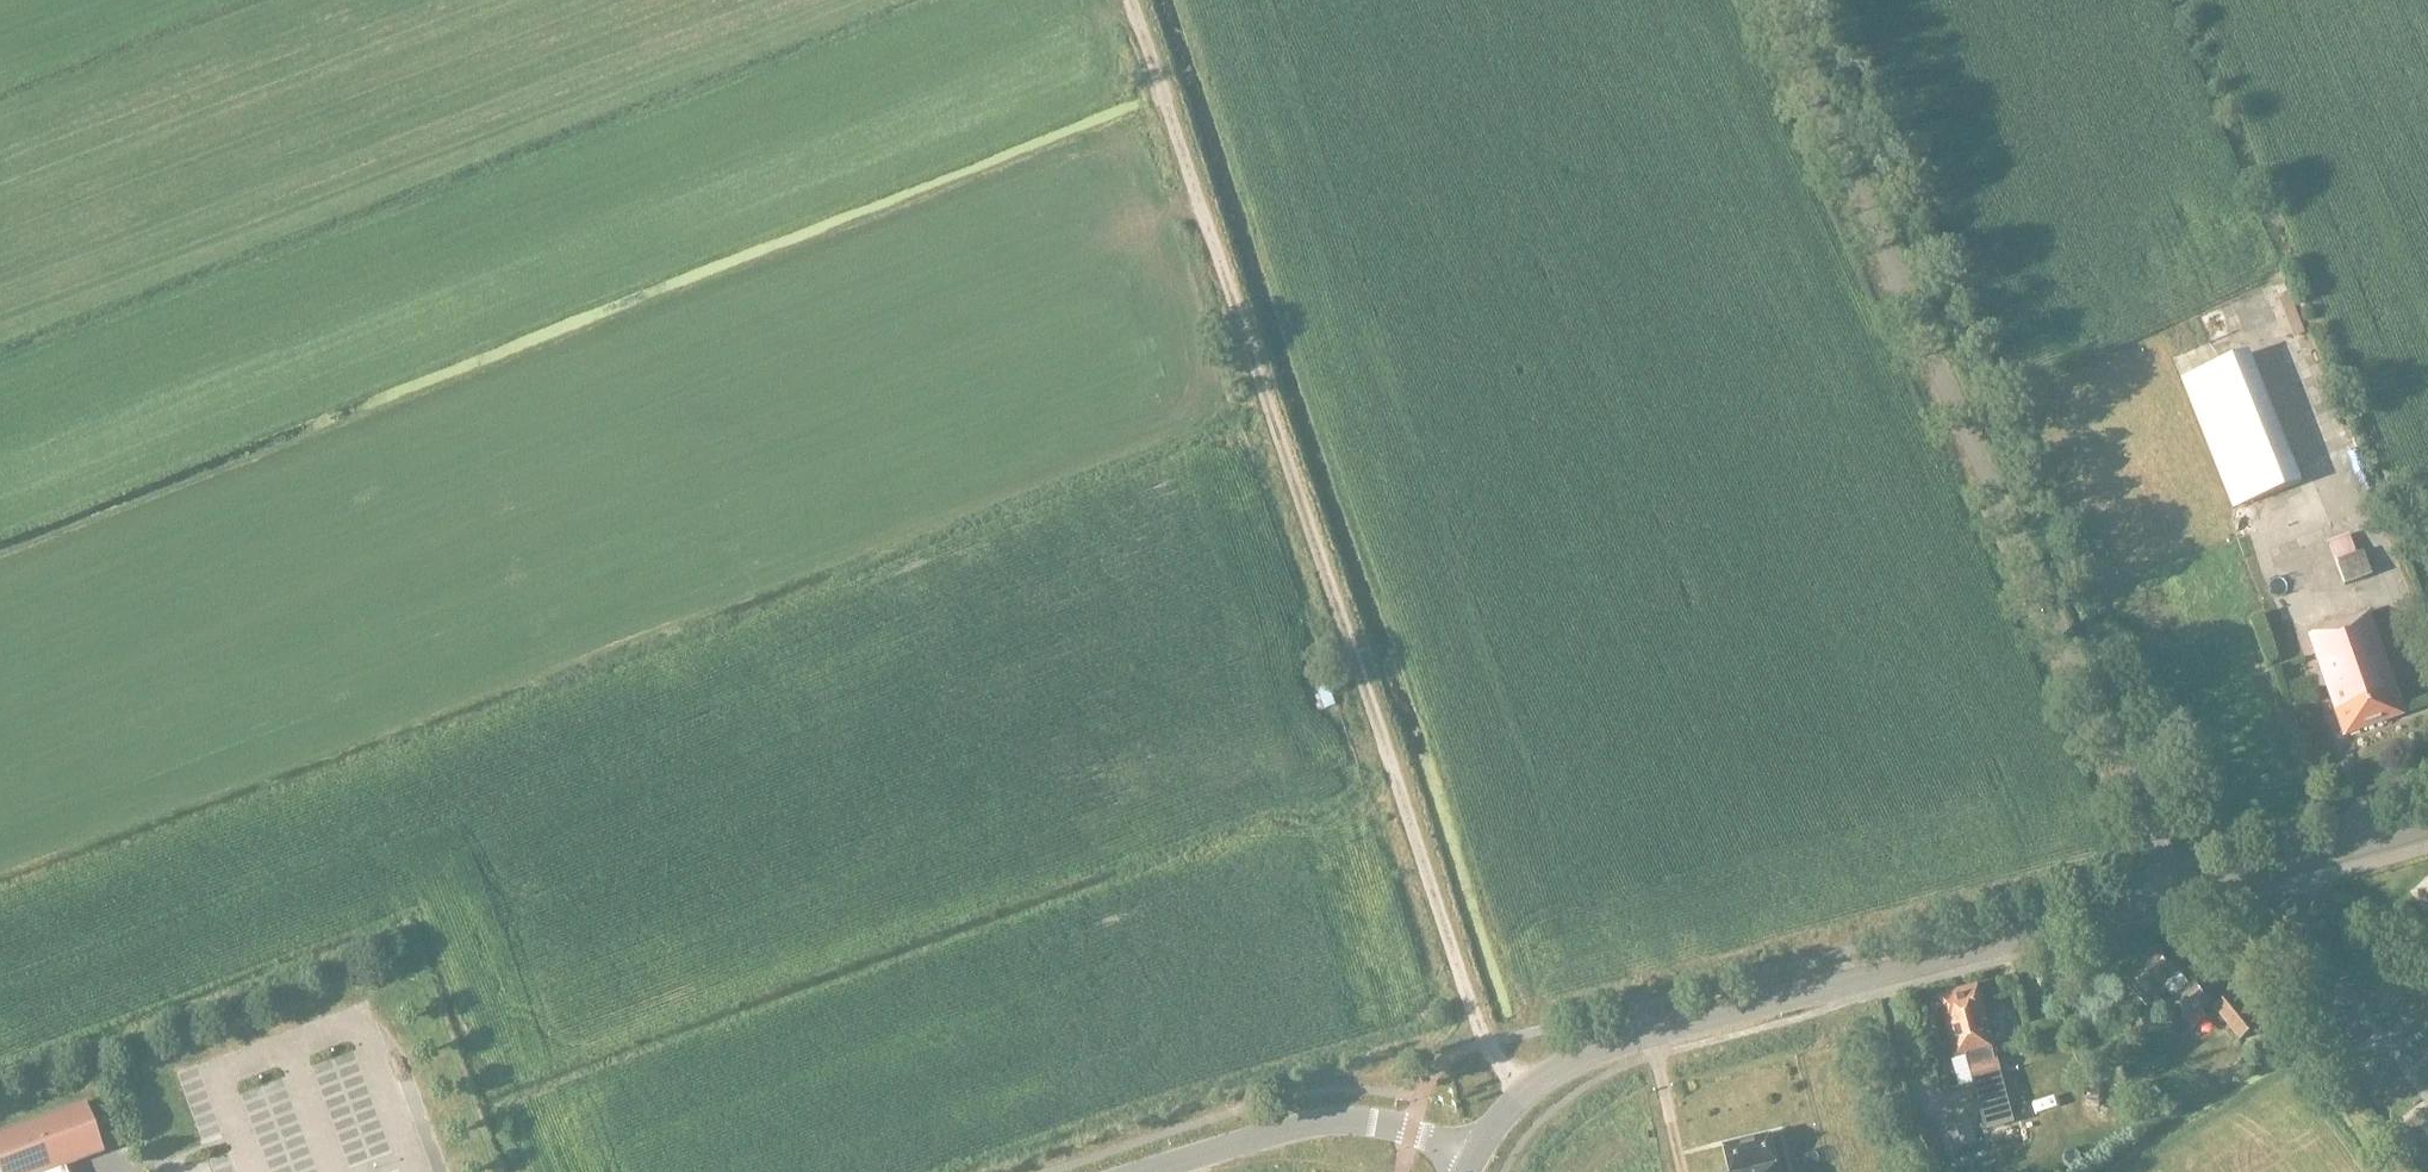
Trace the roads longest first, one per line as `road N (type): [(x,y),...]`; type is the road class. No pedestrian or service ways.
road 1 (track): [(1485,1044),(1130,0)]
road 2 (unclassified): [(2168,896),(2152,840),(1775,0)]
road 3 (tertiary): [(1649,1034),(2168,896)]
road 4 (tertiary): [(1145,1171),(1259,1136),(1348,1120),(1418,1134),(1469,1164)]
road 5 (unclassified): [(2427,947),(2328,908),(2301,888),(2292,864)]
road 6 (tertiary): [(2292,864),(2427,825)]
road 7 (tertiary): [(1523,1093),(1569,1061),(1649,1034)]
road 8 (tertiary): [(2168,896),(2292,864)]

